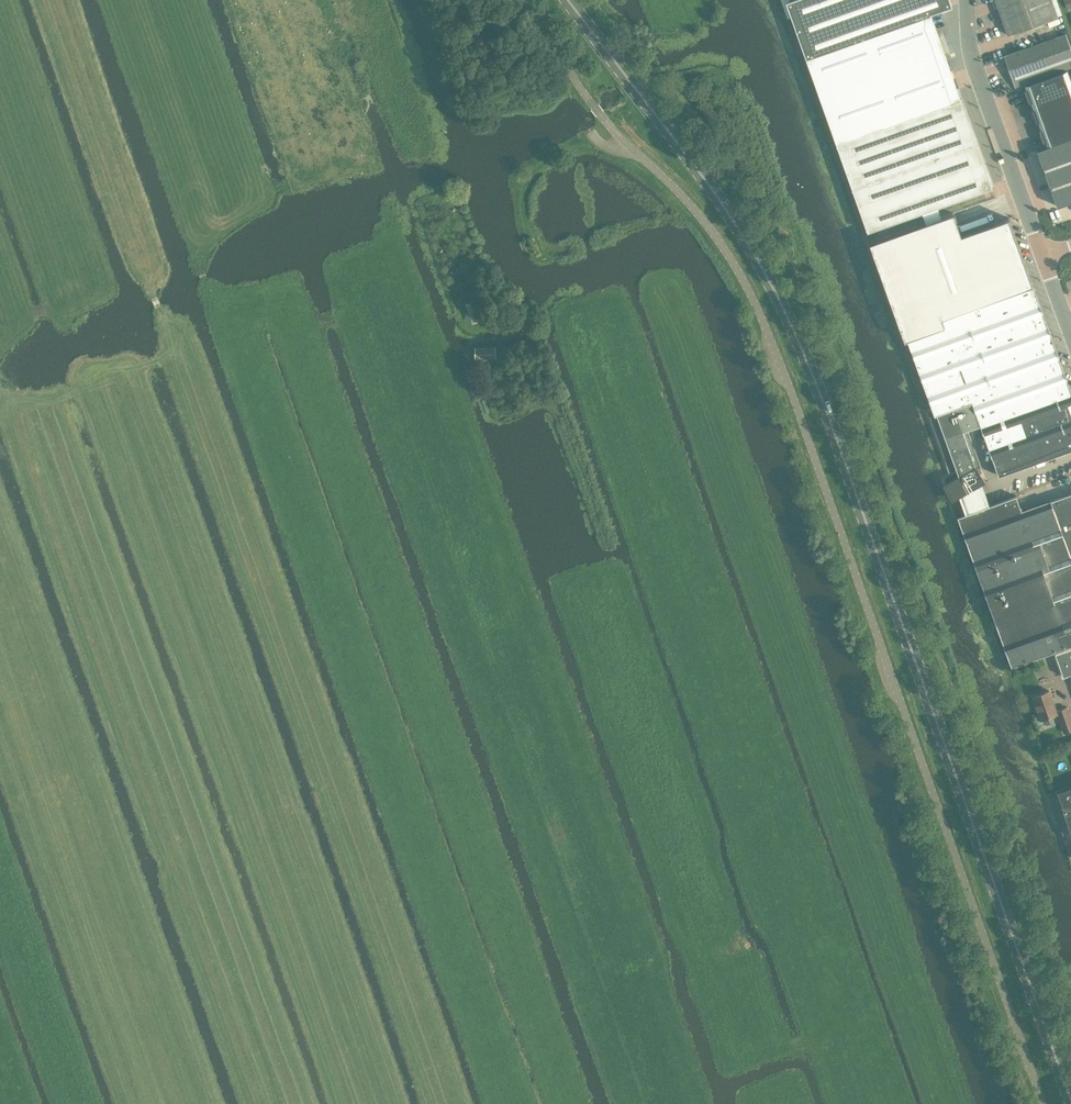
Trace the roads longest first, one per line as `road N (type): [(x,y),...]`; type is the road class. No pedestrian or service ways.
road 1 (unclassified): [(1043,1103),(755,303),(707,224),(585,94),(531,0)]
road 2 (primary): [(1070,1094),(788,313),(726,206),(567,0)]
road 3 (unclassified): [(1042,254),(971,51),(967,0)]

